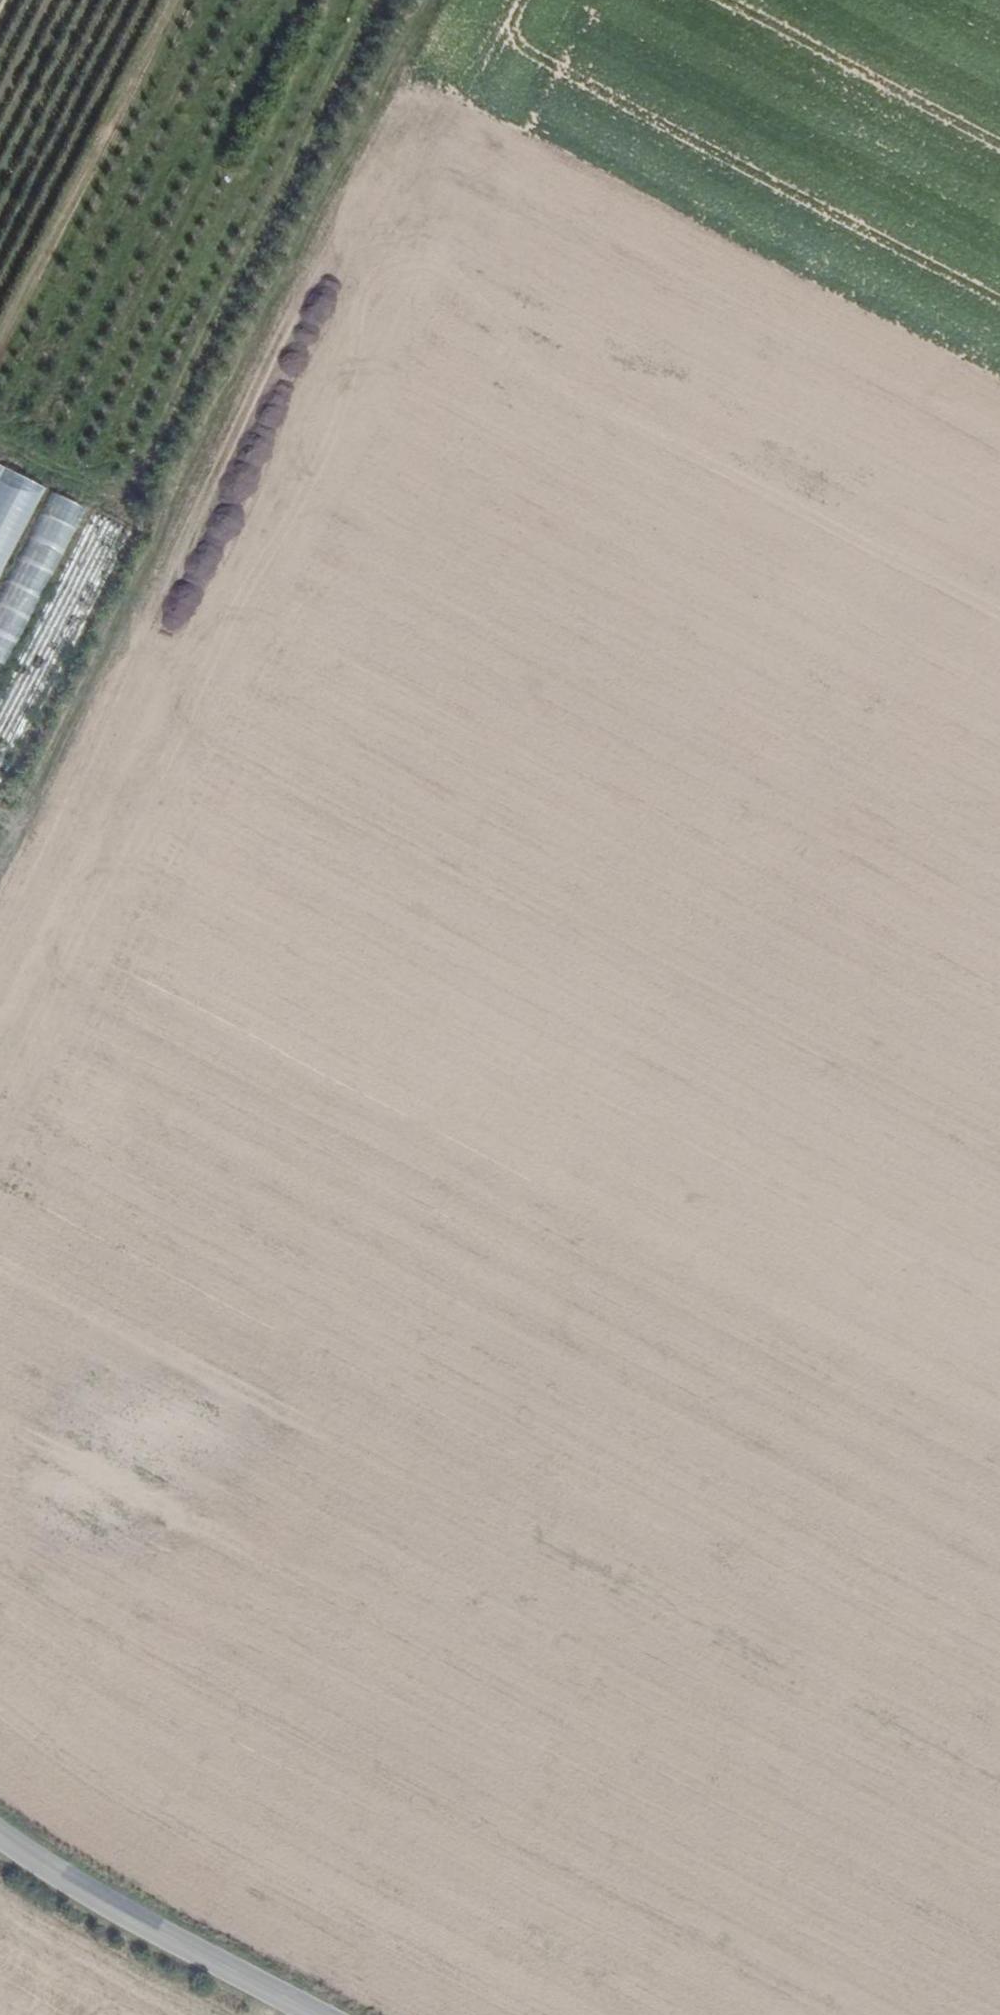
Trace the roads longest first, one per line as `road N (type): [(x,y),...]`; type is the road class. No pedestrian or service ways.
road 1 (tertiary): [(312,2014),(126,1916),(0,1832)]

